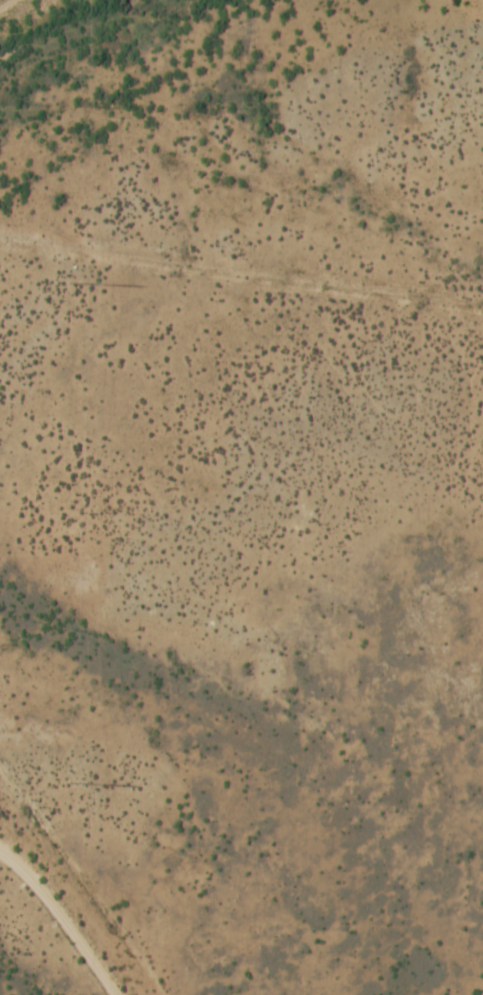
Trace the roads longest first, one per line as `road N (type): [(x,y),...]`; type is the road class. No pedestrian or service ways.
road 1 (residential): [(115,994),(0,853)]

